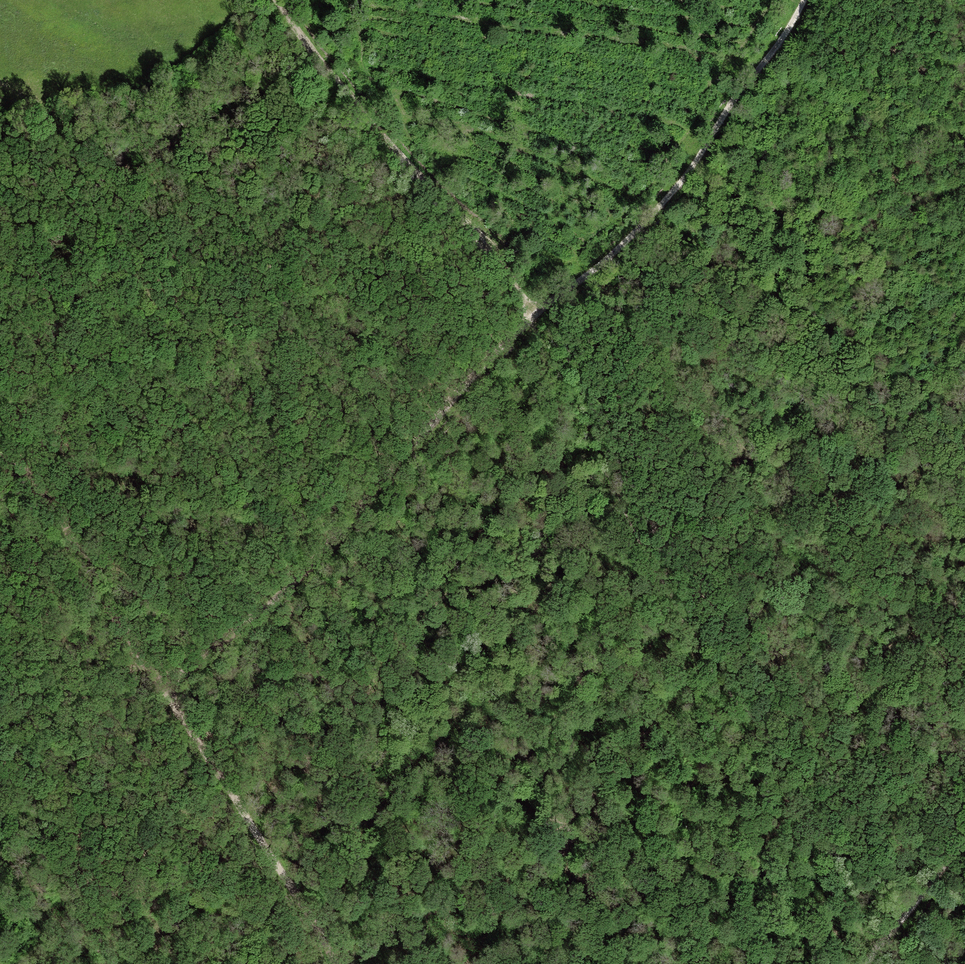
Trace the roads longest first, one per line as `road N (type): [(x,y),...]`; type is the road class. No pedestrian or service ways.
road 1 (track): [(276,0),(312,53),(505,269),(639,540),(806,811),(871,956)]
road 2 (track): [(804,0),(669,198),(500,349),(296,582),(163,690)]
road 3 (track): [(0,455),(46,495),(333,963)]
road 4 (track): [(312,53),(124,155),(0,313)]
road 5 (track): [(865,963),(964,839)]

